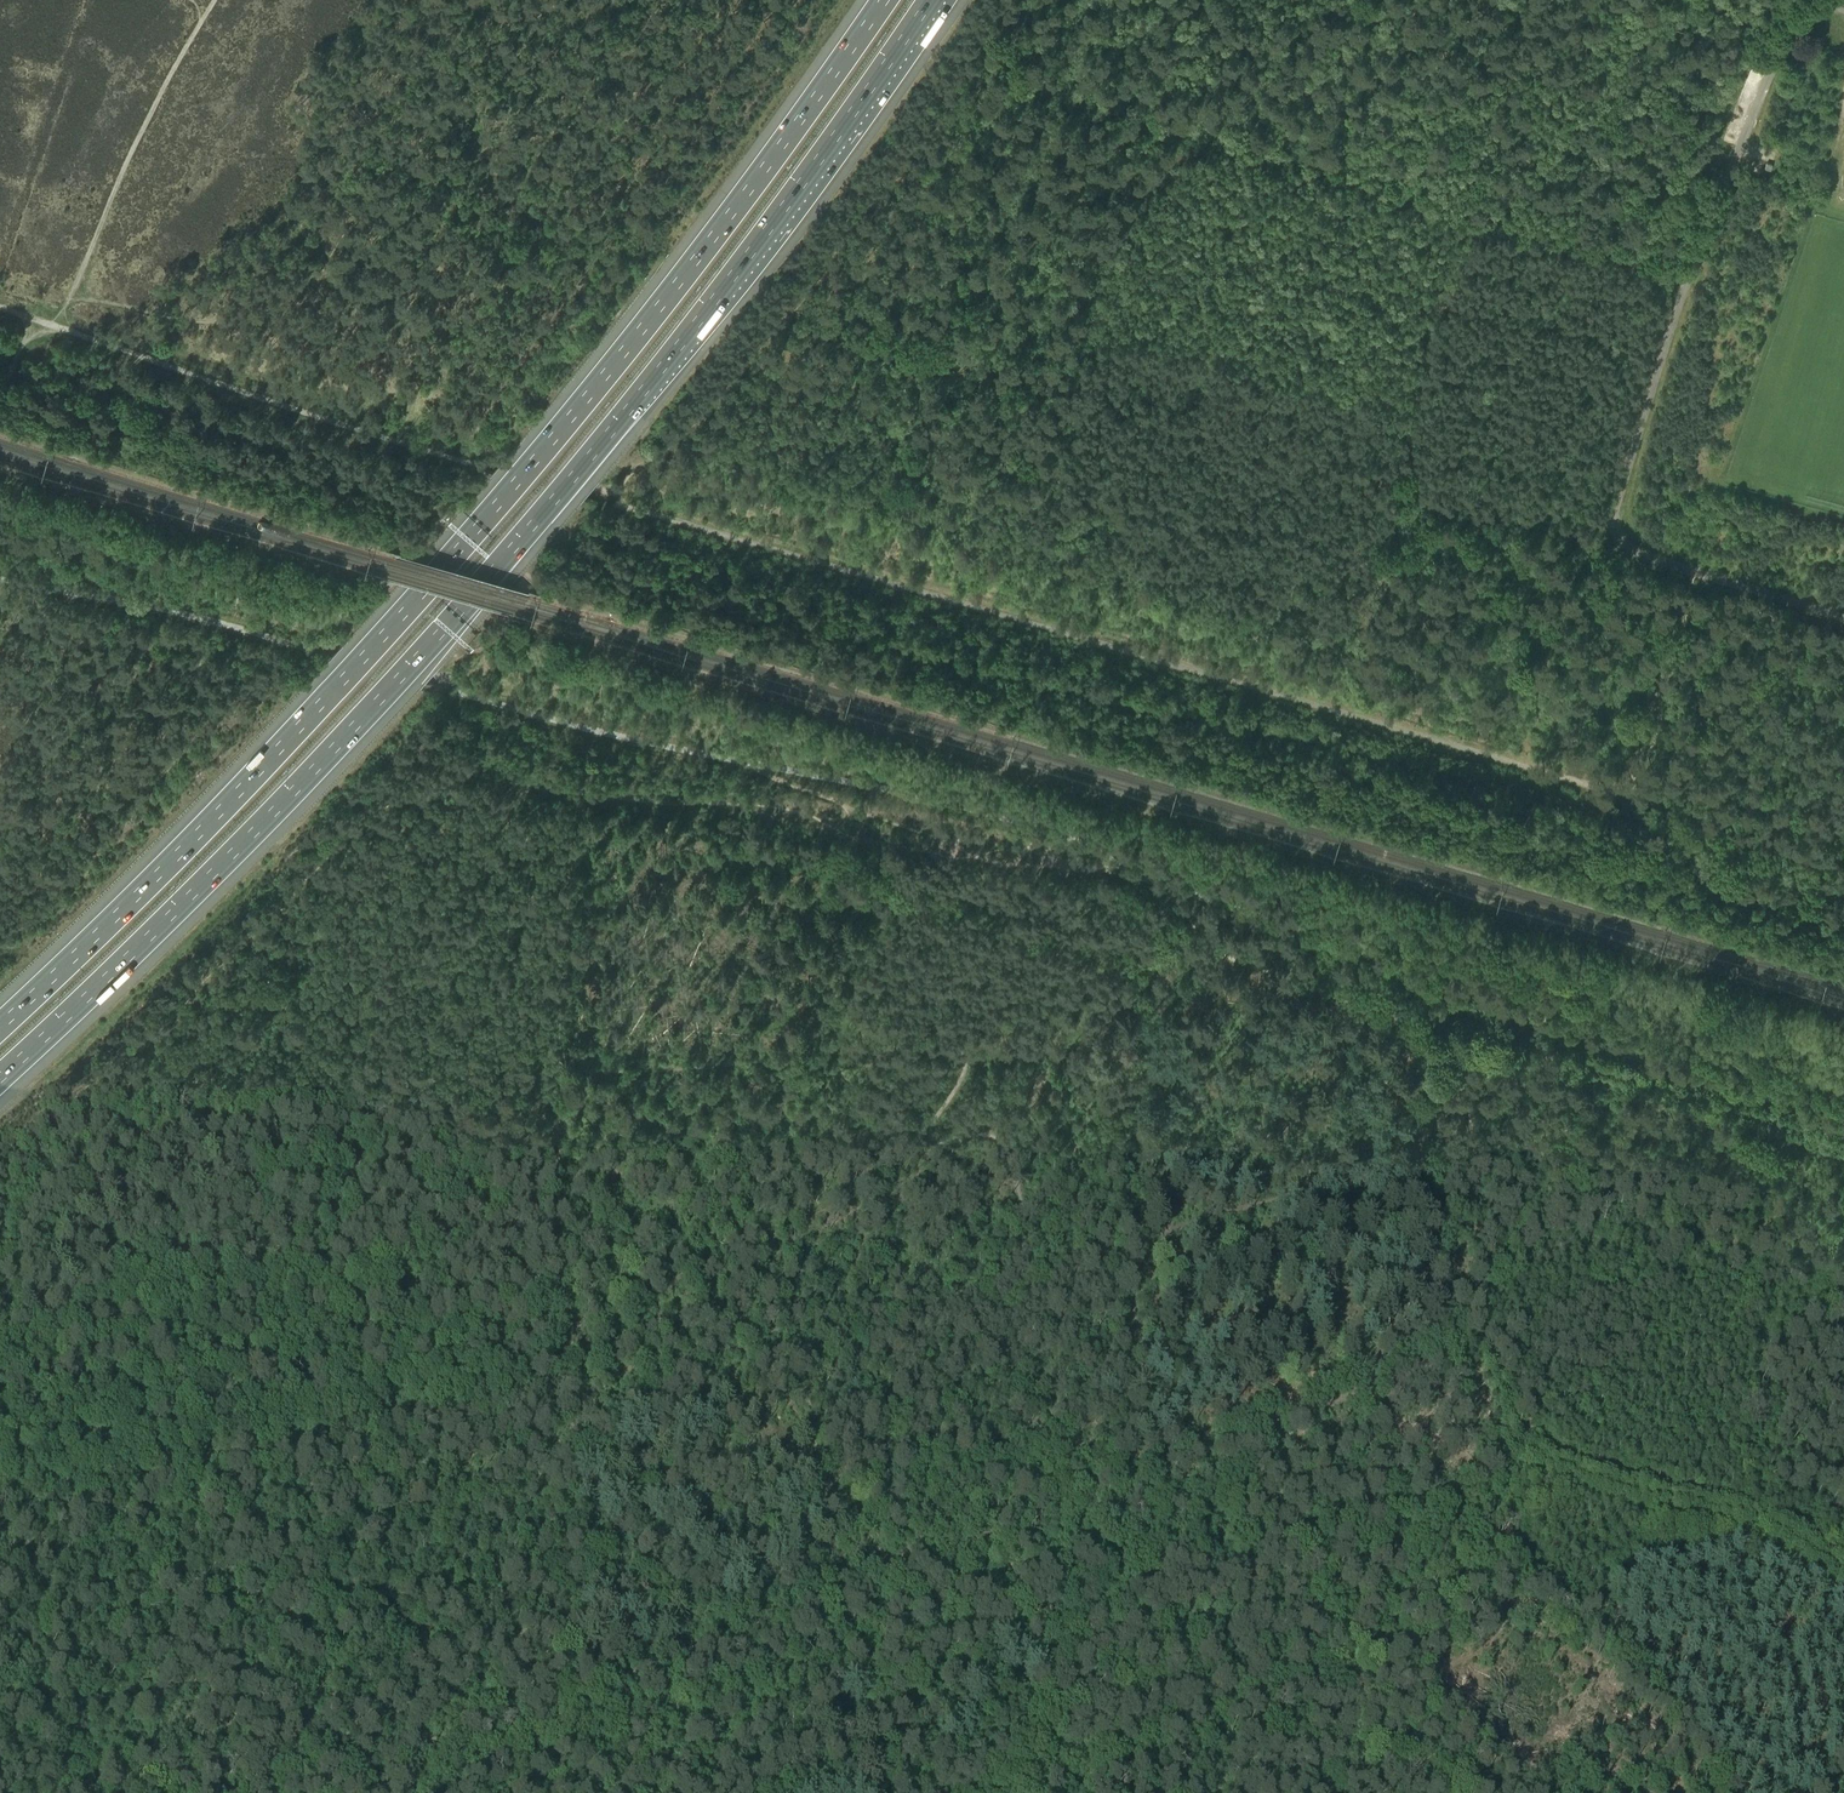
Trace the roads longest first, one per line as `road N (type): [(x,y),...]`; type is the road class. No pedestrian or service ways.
road 1 (motorway): [(0,1083),(205,888),(456,619),(801,188),(932,0)]
road 2 (motorway): [(884,0),(763,172),(492,509),(172,856),(0,1021)]
road 3 (track): [(1515,763),(1573,597),(1577,547),(1564,532),(931,357),(886,477),(867,491),(716,452)]
road 4 (track): [(832,828),(786,808),(639,801),(477,778),(424,787),(354,833),(142,1049),(0,1154)]
road 5 (unclassified): [(1843,616),(1641,554),(1615,526),(1679,303),(1786,34),(1809,9),(1843,5)]
road 6 (track): [(1596,787),(1570,798),(1423,769),(889,646),(799,662)]
road 7 (track): [(0,1504),(705,1354),(768,1352)]
road 8 (track): [(0,1439),(75,1355),(161,1292),(275,1266),(309,1241),(391,1095),(559,1075)]
road 9 (track): [(269,1792),(560,1701),(590,1675),(624,1674),(894,1569)]
road 10 (track): [(1455,1353),(894,1569)]
road 11 (track): [(1127,869),(982,857),(737,760)]
road 12 (track): [(1519,1442),(1547,1466),(1769,1527),(1843,1580)]
road 13 (track): [(214,0),(136,143),(65,307)]
road 14 (track): [(1133,1240),(1423,1160)]
road 15 (track): [(582,795),(570,832),(559,1075)]
road 16 (track): [(894,1569),(900,1582),(865,1674),(773,1792)]
road 17 (track): [(1686,568),(1640,755),(1623,795)]
road 18 (track): [(1623,795),(1843,858)]
road 19 (track): [(1455,1353),(1423,1160)]
road 20 (track): [(1423,1160),(1407,1019)]

